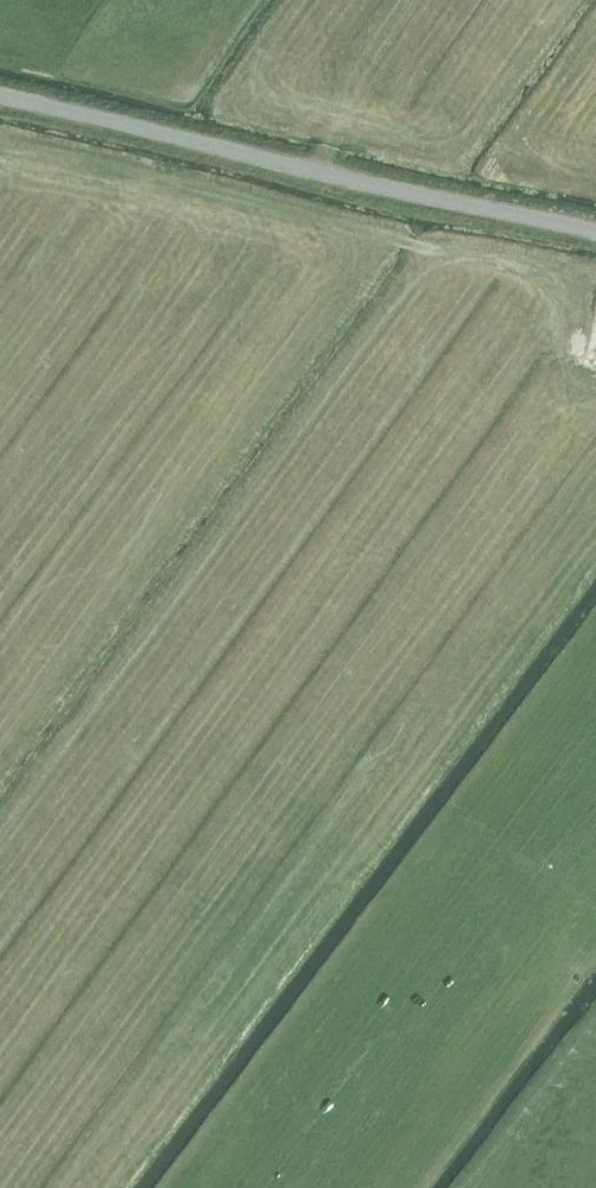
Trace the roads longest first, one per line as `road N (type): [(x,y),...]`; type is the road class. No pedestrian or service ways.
road 1 (unclassified): [(0,94),(595,232)]

